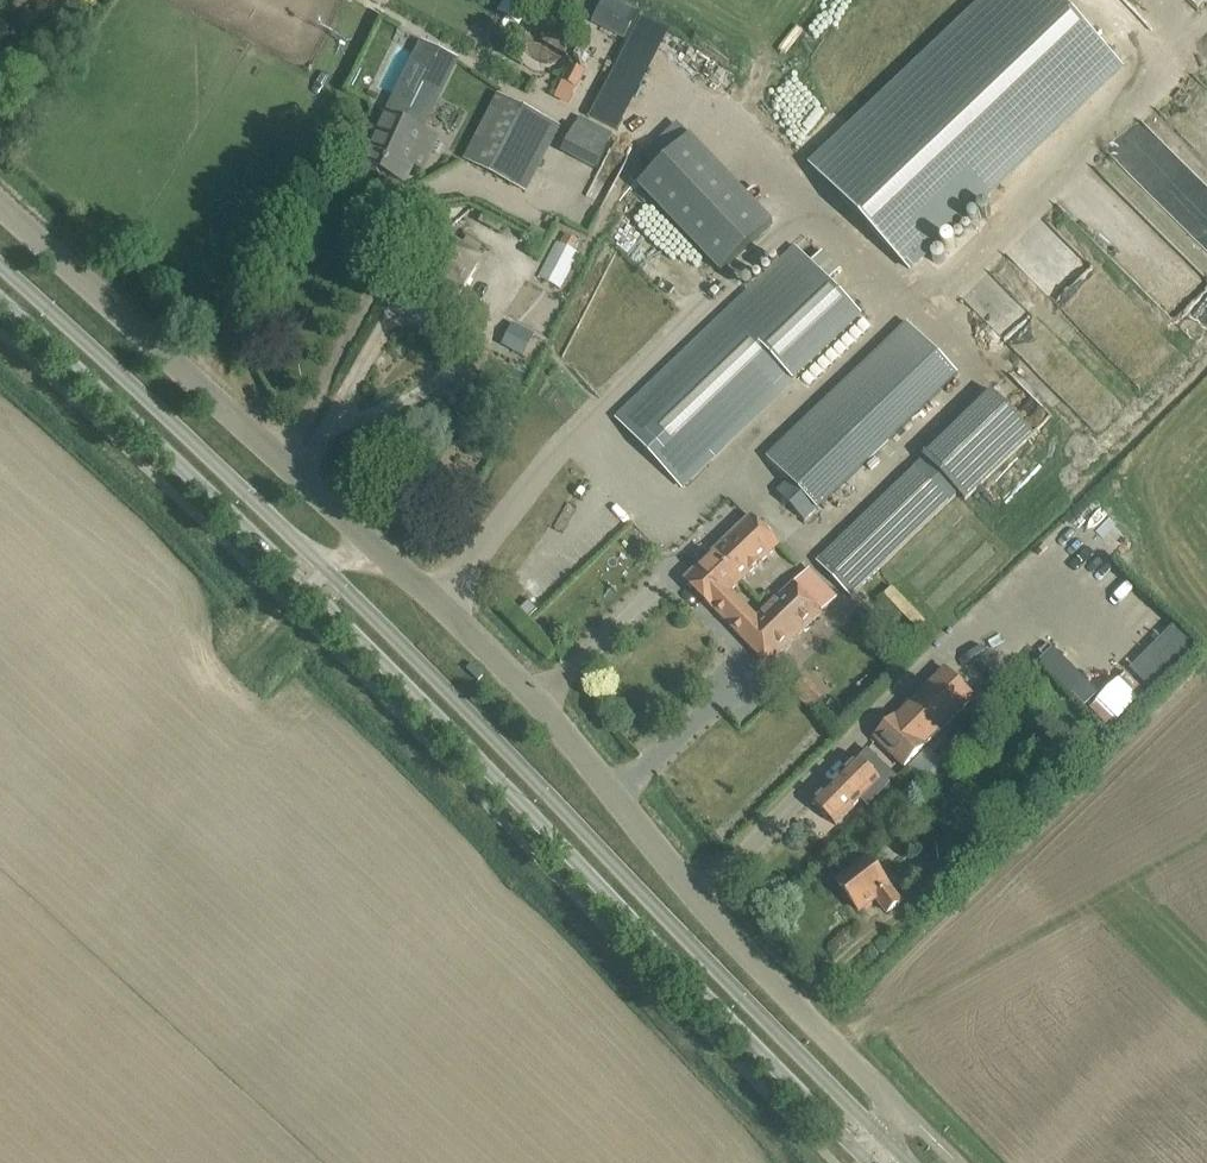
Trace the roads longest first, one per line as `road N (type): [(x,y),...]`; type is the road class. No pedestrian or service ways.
road 1 (unclassified): [(912,1119),(729,929),(565,734),(0,207)]
road 2 (secondary): [(891,1141),(362,603),(0,264)]
road 3 (secondary): [(0,304),(428,708),(873,1160)]

